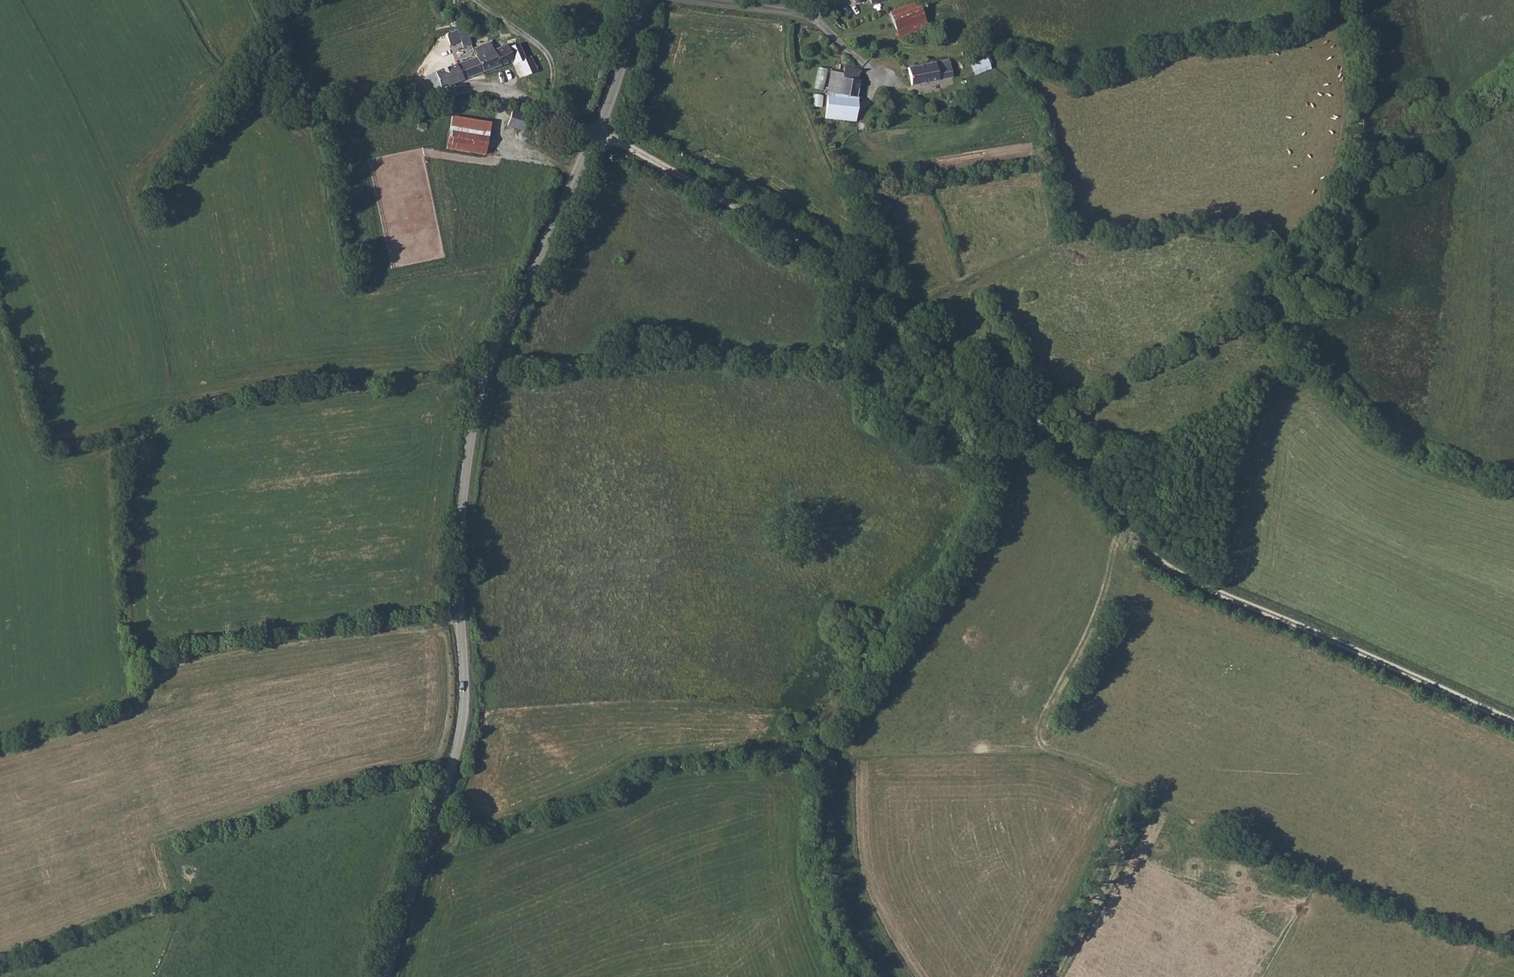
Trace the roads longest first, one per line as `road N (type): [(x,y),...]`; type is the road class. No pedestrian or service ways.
road 1 (track): [(1513,722),(1169,567),(1086,478),(970,386),(895,311),(813,251),(595,133)]
road 2 (unclassified): [(387,976),(463,719),(461,523),(481,389),(595,133)]
road 3 (residential): [(697,0),(803,16),(855,60)]
road 4 (unclassified): [(595,133),(506,93),(444,95)]
road 5 (unclassified): [(595,133),(641,0)]

